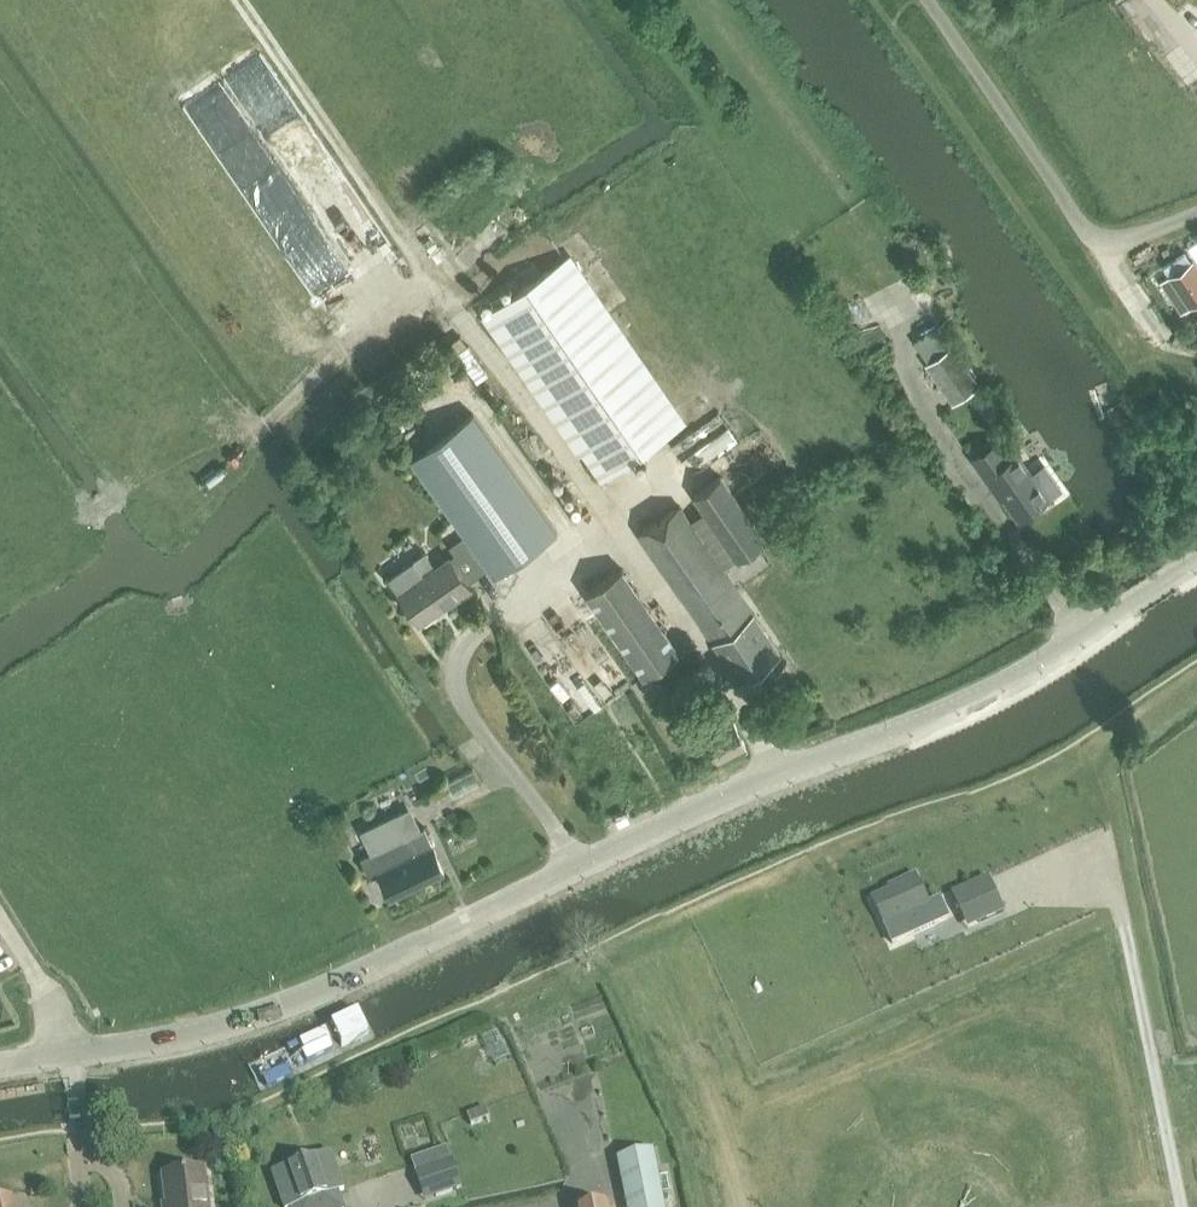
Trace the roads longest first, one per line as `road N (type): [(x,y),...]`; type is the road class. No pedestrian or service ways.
road 1 (secondary): [(0,1065),(196,1036),(287,1007),(620,849),(955,710),(1196,560)]
road 2 (track): [(616,509),(448,294),(240,0)]

